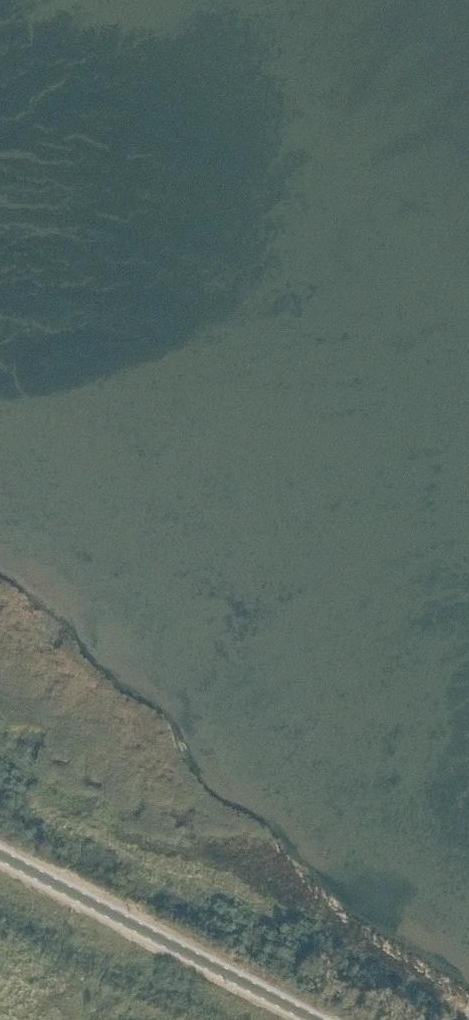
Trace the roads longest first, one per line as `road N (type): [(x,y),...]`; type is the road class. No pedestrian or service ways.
road 1 (unclassified): [(311,1019),(0,856)]

